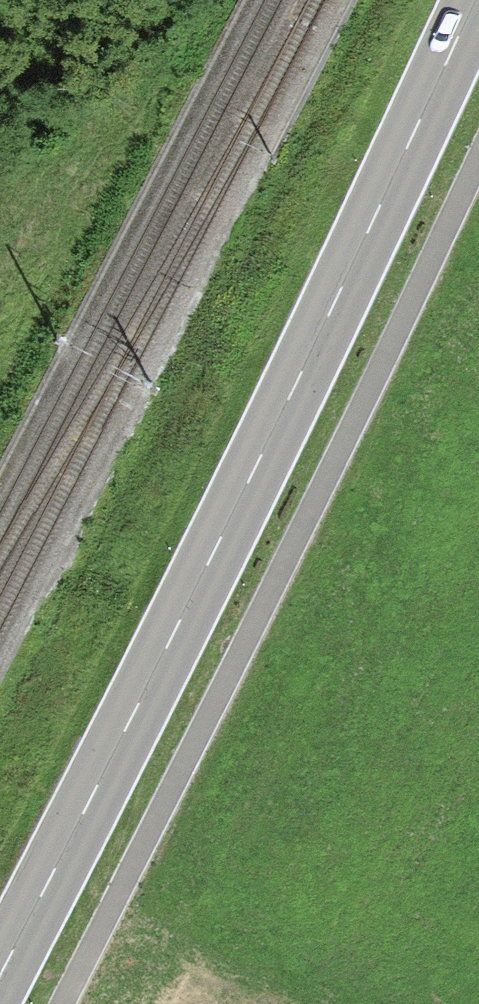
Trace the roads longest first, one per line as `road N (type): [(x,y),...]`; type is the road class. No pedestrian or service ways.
road 1 (primary): [(0,978),(473,0)]
road 2 (track): [(62,1003),(374,383),(478,156)]

